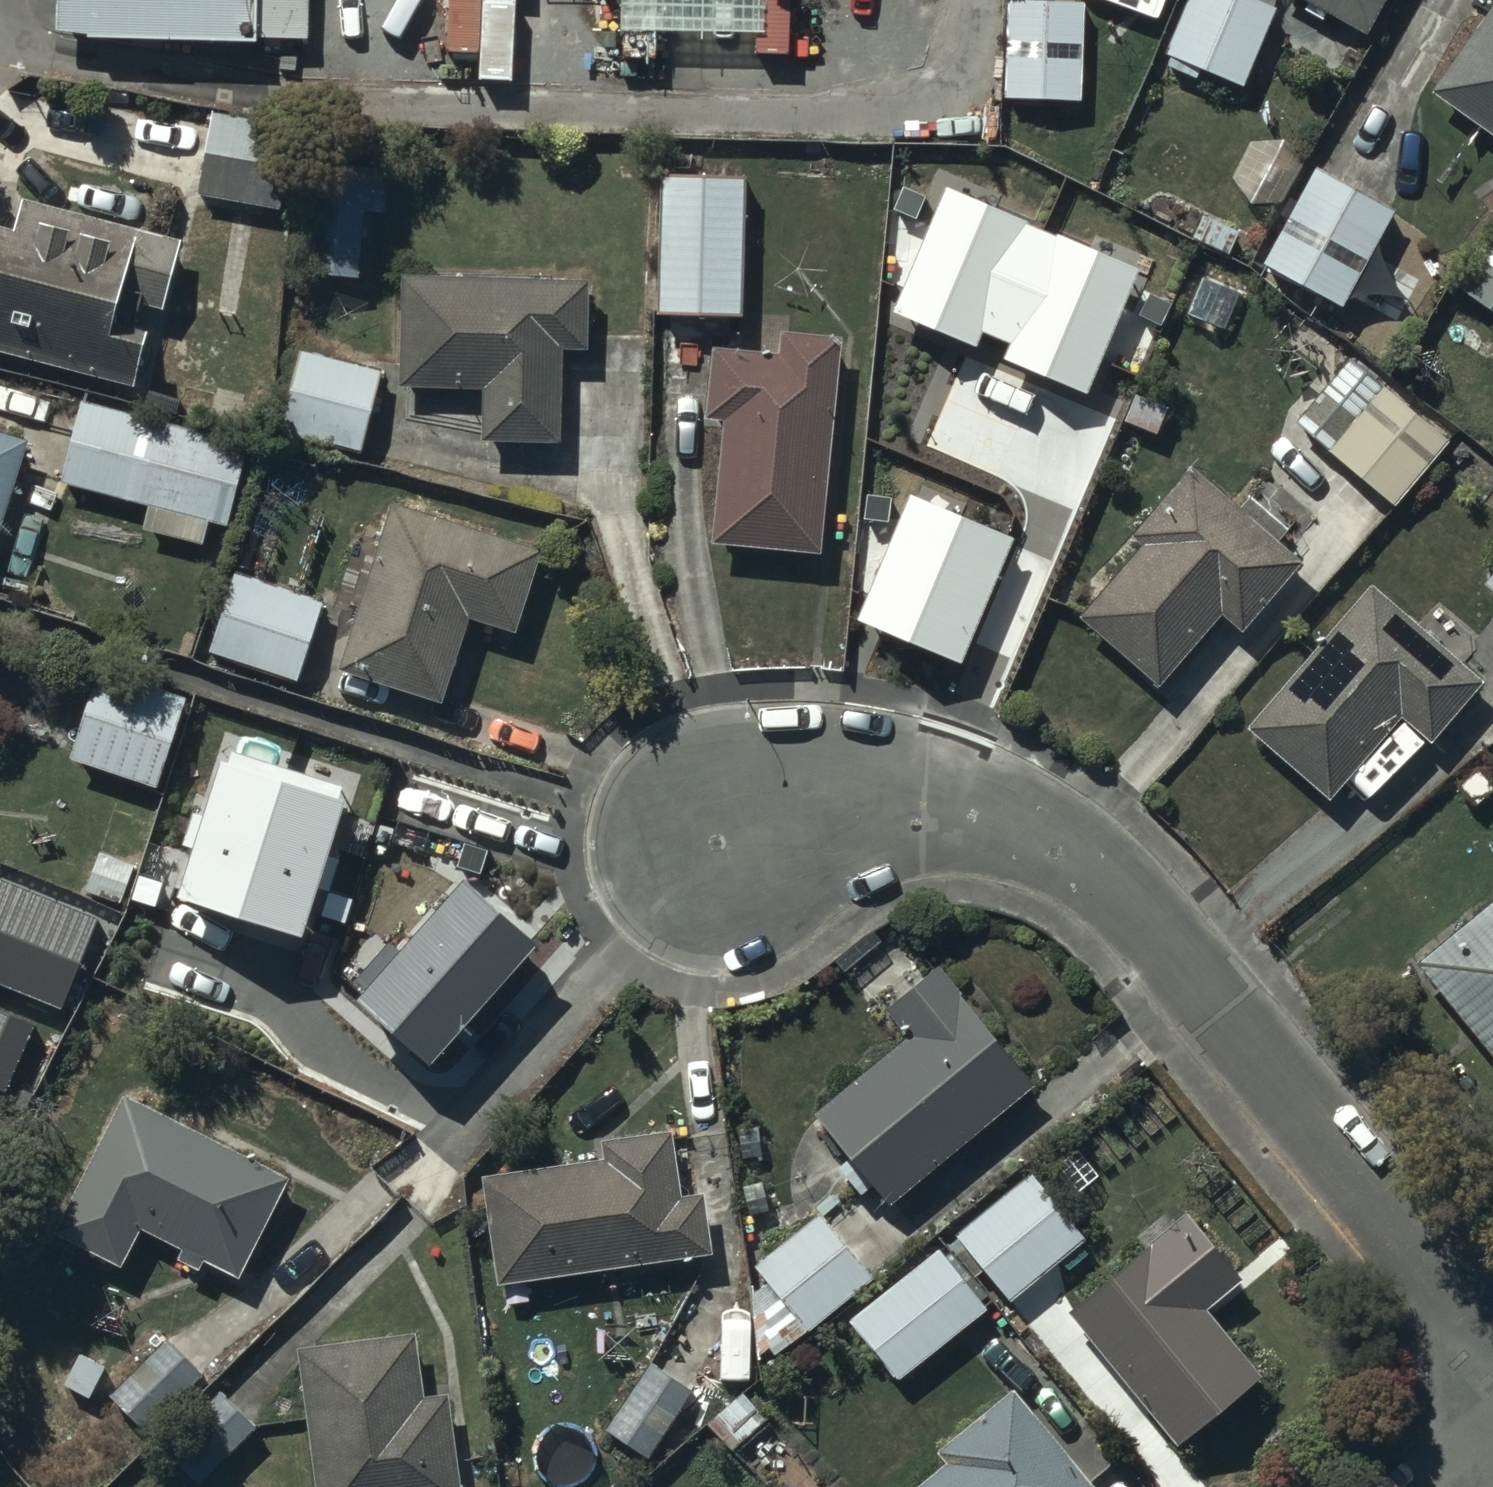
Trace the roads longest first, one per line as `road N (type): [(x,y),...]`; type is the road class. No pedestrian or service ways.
road 1 (residential): [(1492,1352),(1153,947),(1090,883),(1018,847),(894,823),(840,820),(725,864)]

